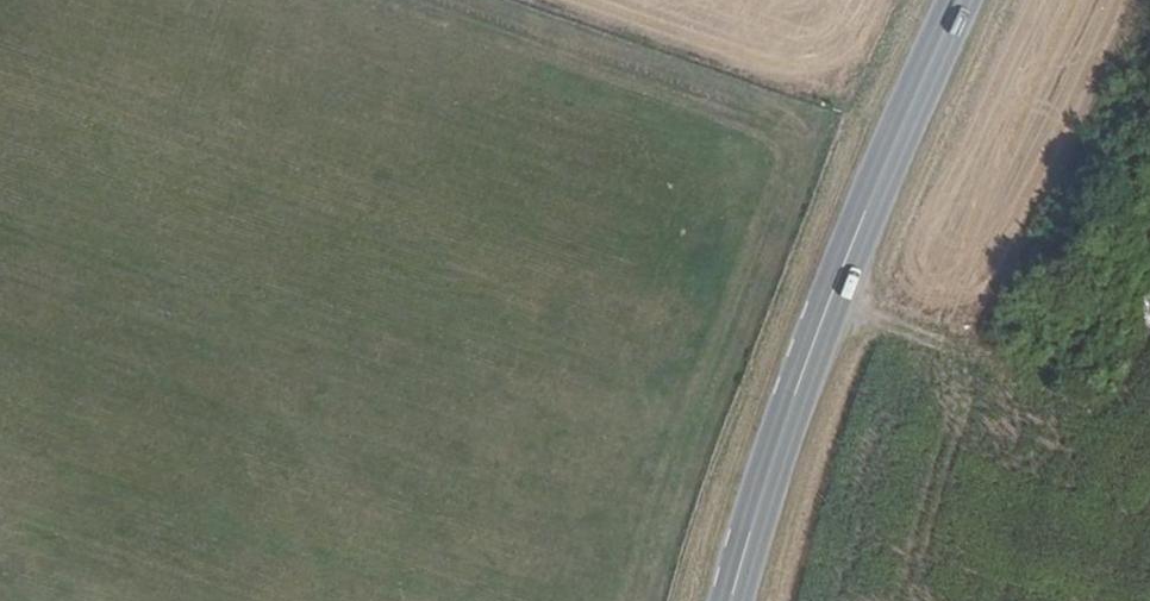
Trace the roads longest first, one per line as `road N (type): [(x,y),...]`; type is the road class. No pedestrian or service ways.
road 1 (primary): [(958,0),(806,358),(730,600)]

